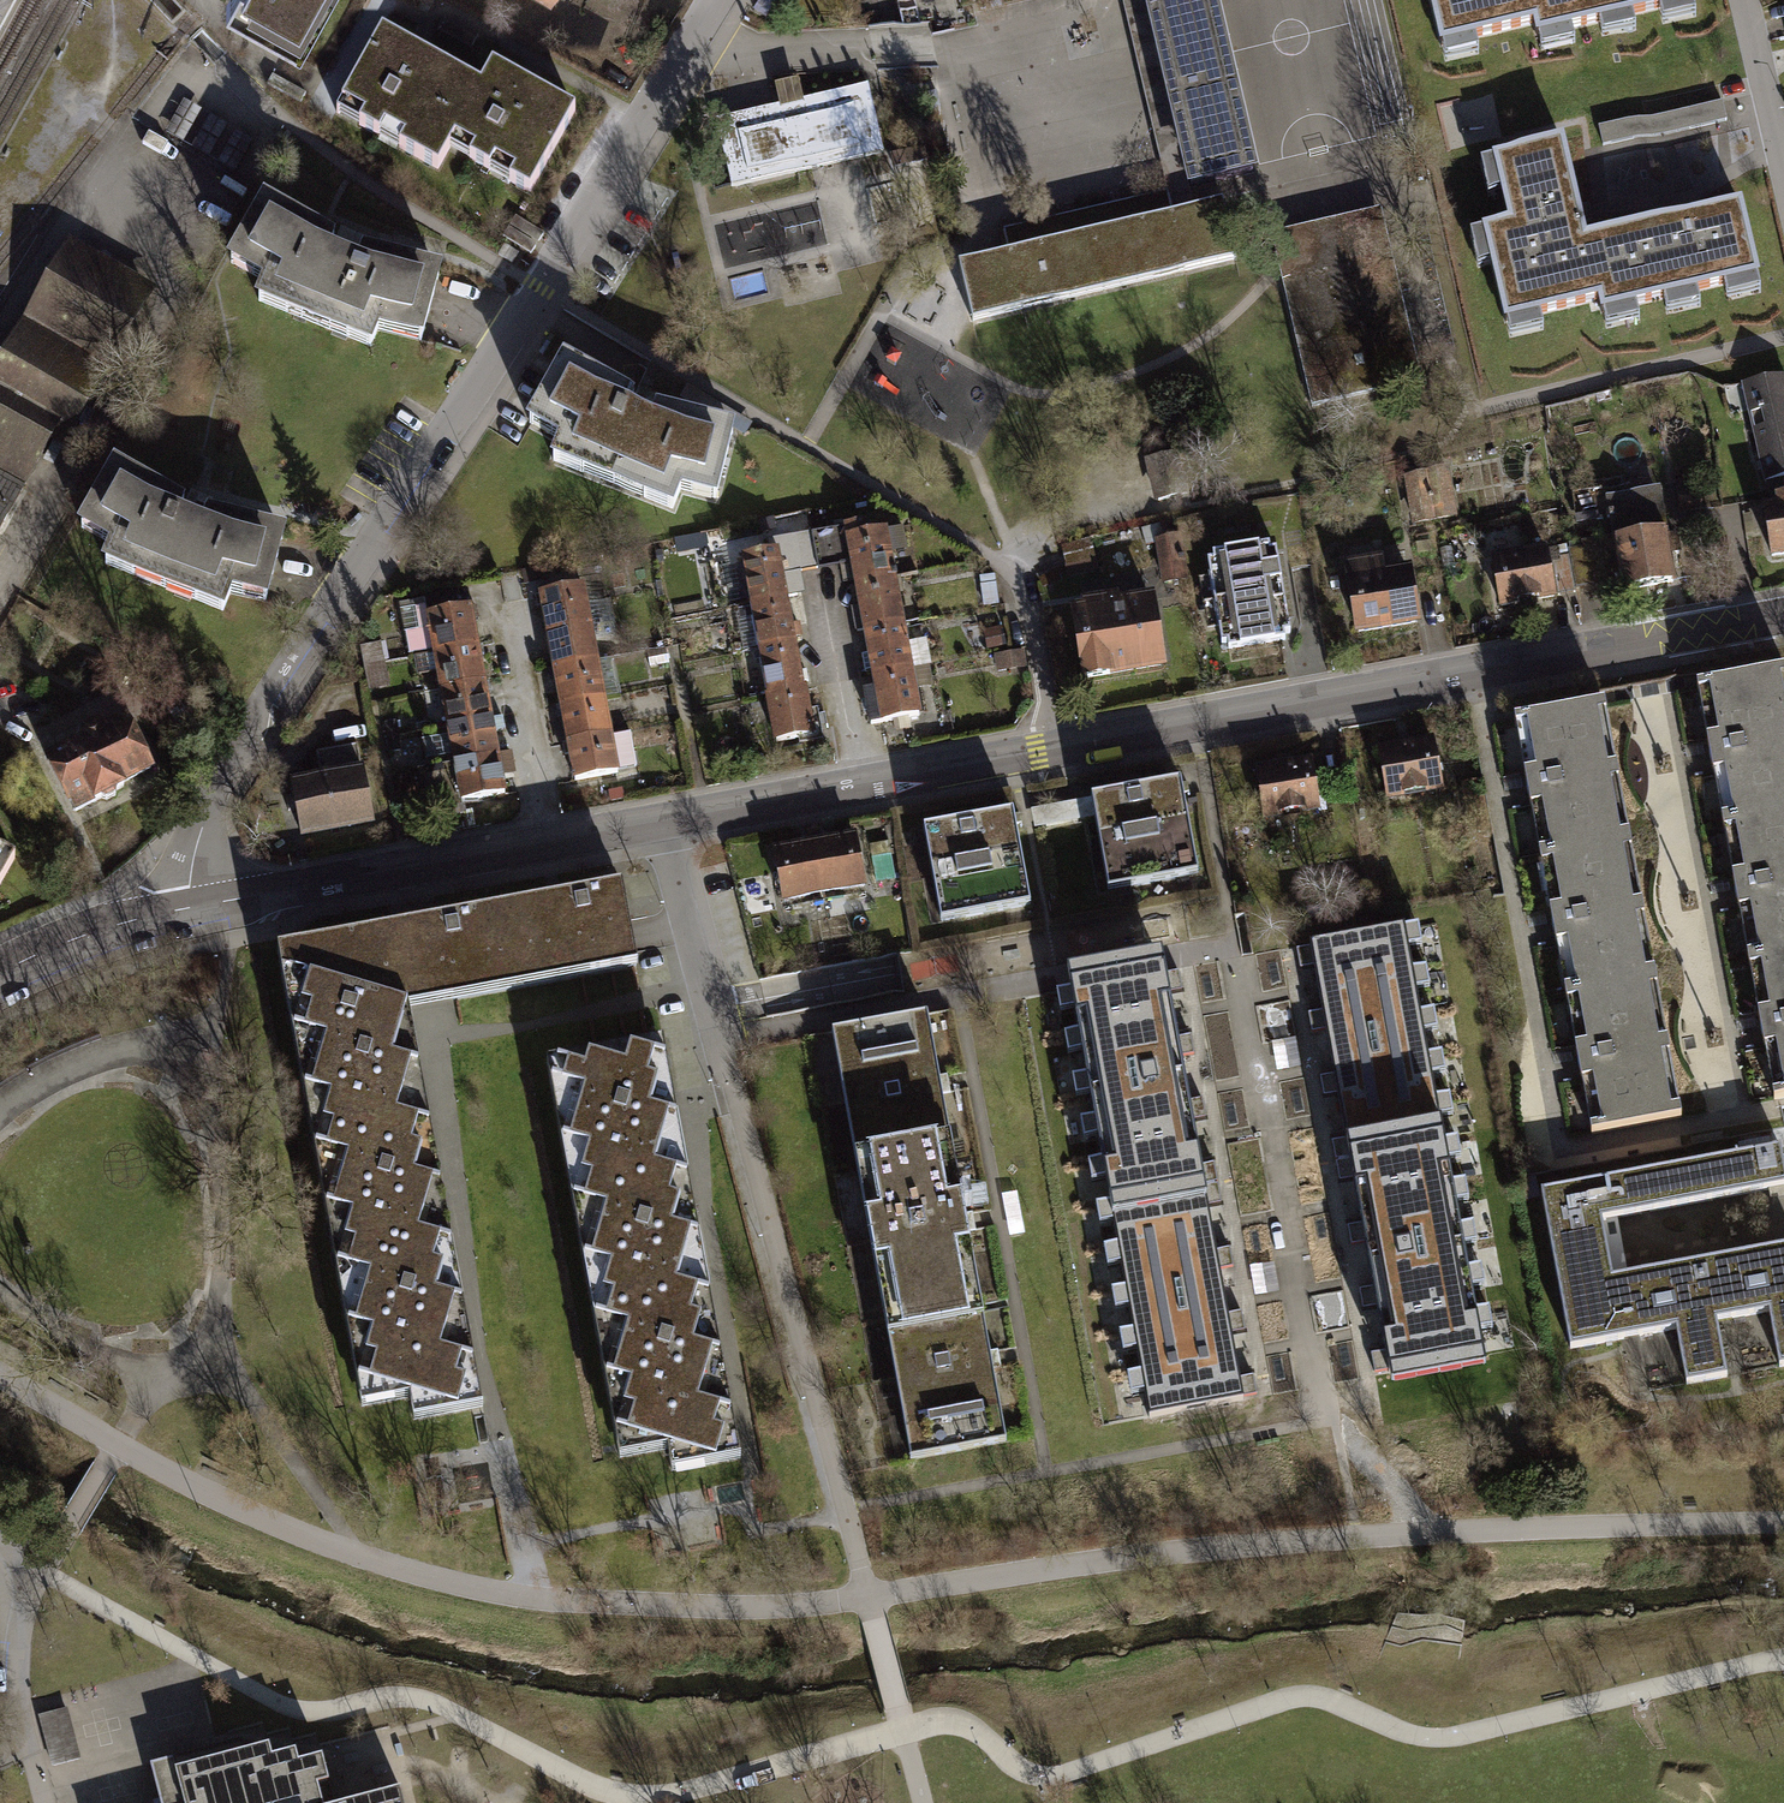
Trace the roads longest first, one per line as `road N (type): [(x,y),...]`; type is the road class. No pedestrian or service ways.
road 1 (residential): [(660,821),(1783,615)]
road 2 (residential): [(184,908),(209,809),(717,0)]
road 3 (residential): [(184,908),(660,821)]
road 4 (residential): [(0,973),(103,928),(184,908)]
road 5 (residential): [(1740,0),(1783,188)]
road 6 (residential): [(660,821),(708,1006)]

